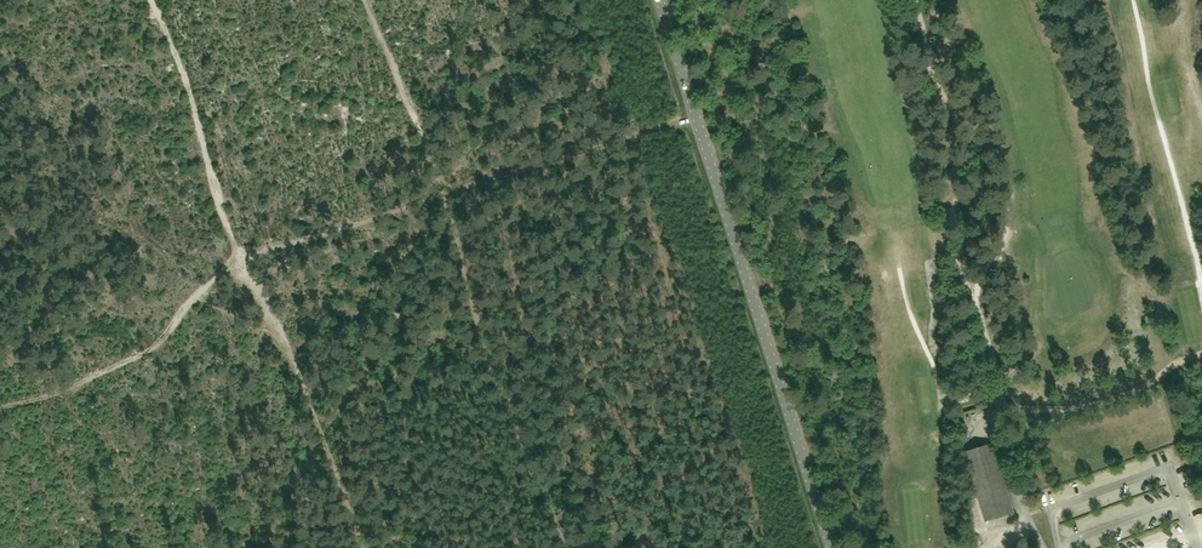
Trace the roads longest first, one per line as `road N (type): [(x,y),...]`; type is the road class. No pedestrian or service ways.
road 1 (unclassified): [(832,547),(661,0)]

